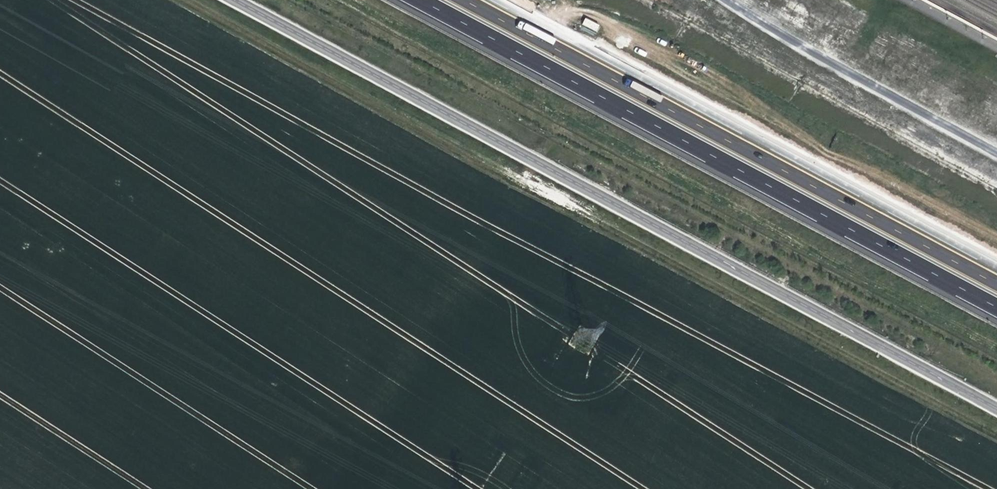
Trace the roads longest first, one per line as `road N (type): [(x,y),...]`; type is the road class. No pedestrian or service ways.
road 1 (track): [(198,0),(996,429)]
road 2 (tertiary): [(234,0),(996,408)]
road 3 (motorway): [(420,0),(996,307)]
road 4 (motorway): [(996,280),(473,0)]

